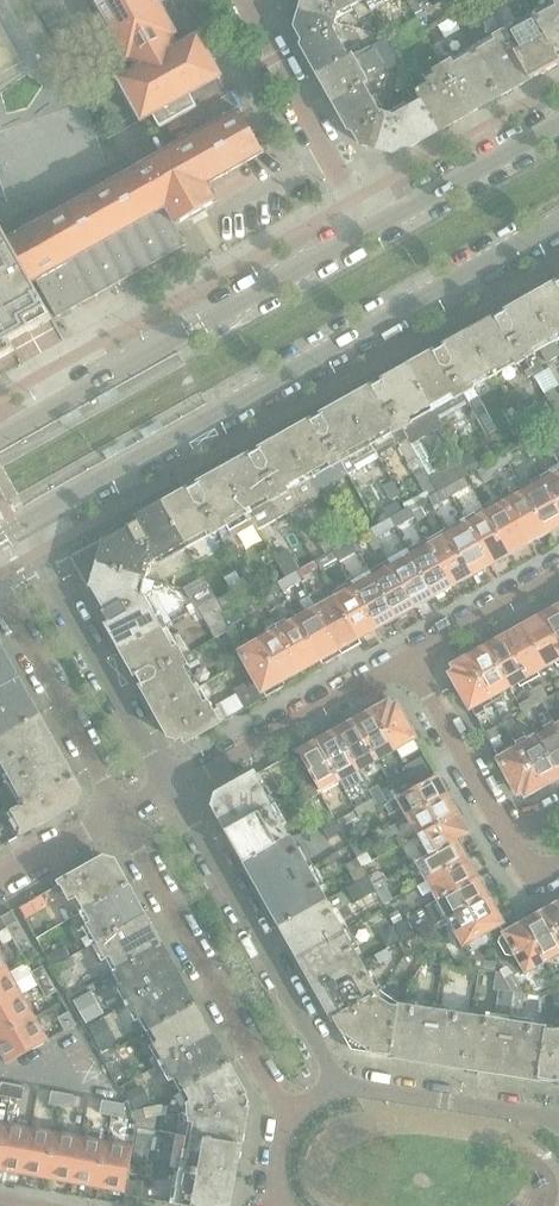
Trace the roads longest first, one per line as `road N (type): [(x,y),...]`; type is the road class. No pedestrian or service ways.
road 1 (tertiary): [(31,521),(558,228)]
road 2 (tertiary): [(367,229),(0,435)]
road 3 (residential): [(337,1087),(168,786)]
road 4 (residential): [(117,814),(283,1116)]
road 5 (residential): [(168,786),(37,553),(31,521)]
road 6 (residential): [(407,653),(168,786)]
road 7 (residential): [(240,0),(367,229)]
road 8 (residential): [(0,600),(117,814)]
road 9 (residential): [(558,1120),(337,1087)]
road 10 (tertiary): [(558,122),(367,229)]
road 11 (residential): [(407,653),(508,831)]
road 12 (residential): [(558,568),(407,653)]
road 13 (residential): [(117,814),(0,878)]

